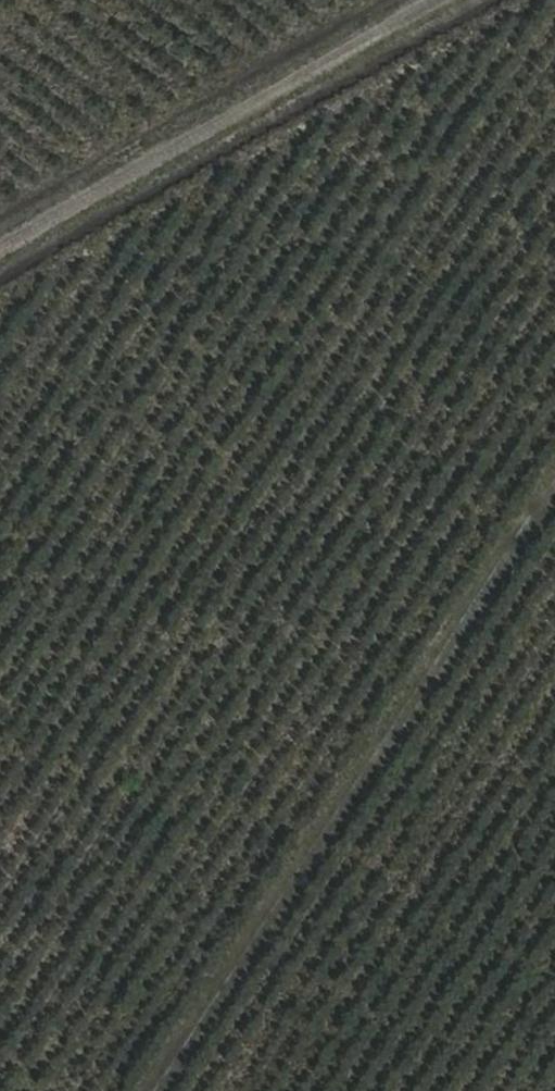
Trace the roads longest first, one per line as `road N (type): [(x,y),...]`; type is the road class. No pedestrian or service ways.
road 1 (track): [(410,0),(0,231)]

